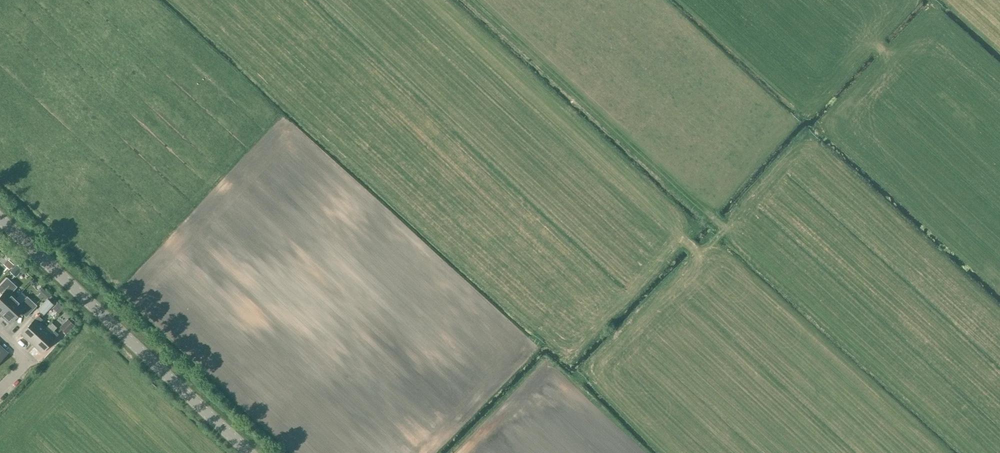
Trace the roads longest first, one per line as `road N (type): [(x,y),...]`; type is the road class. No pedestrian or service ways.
road 1 (tertiary): [(247,452),(0,220)]

